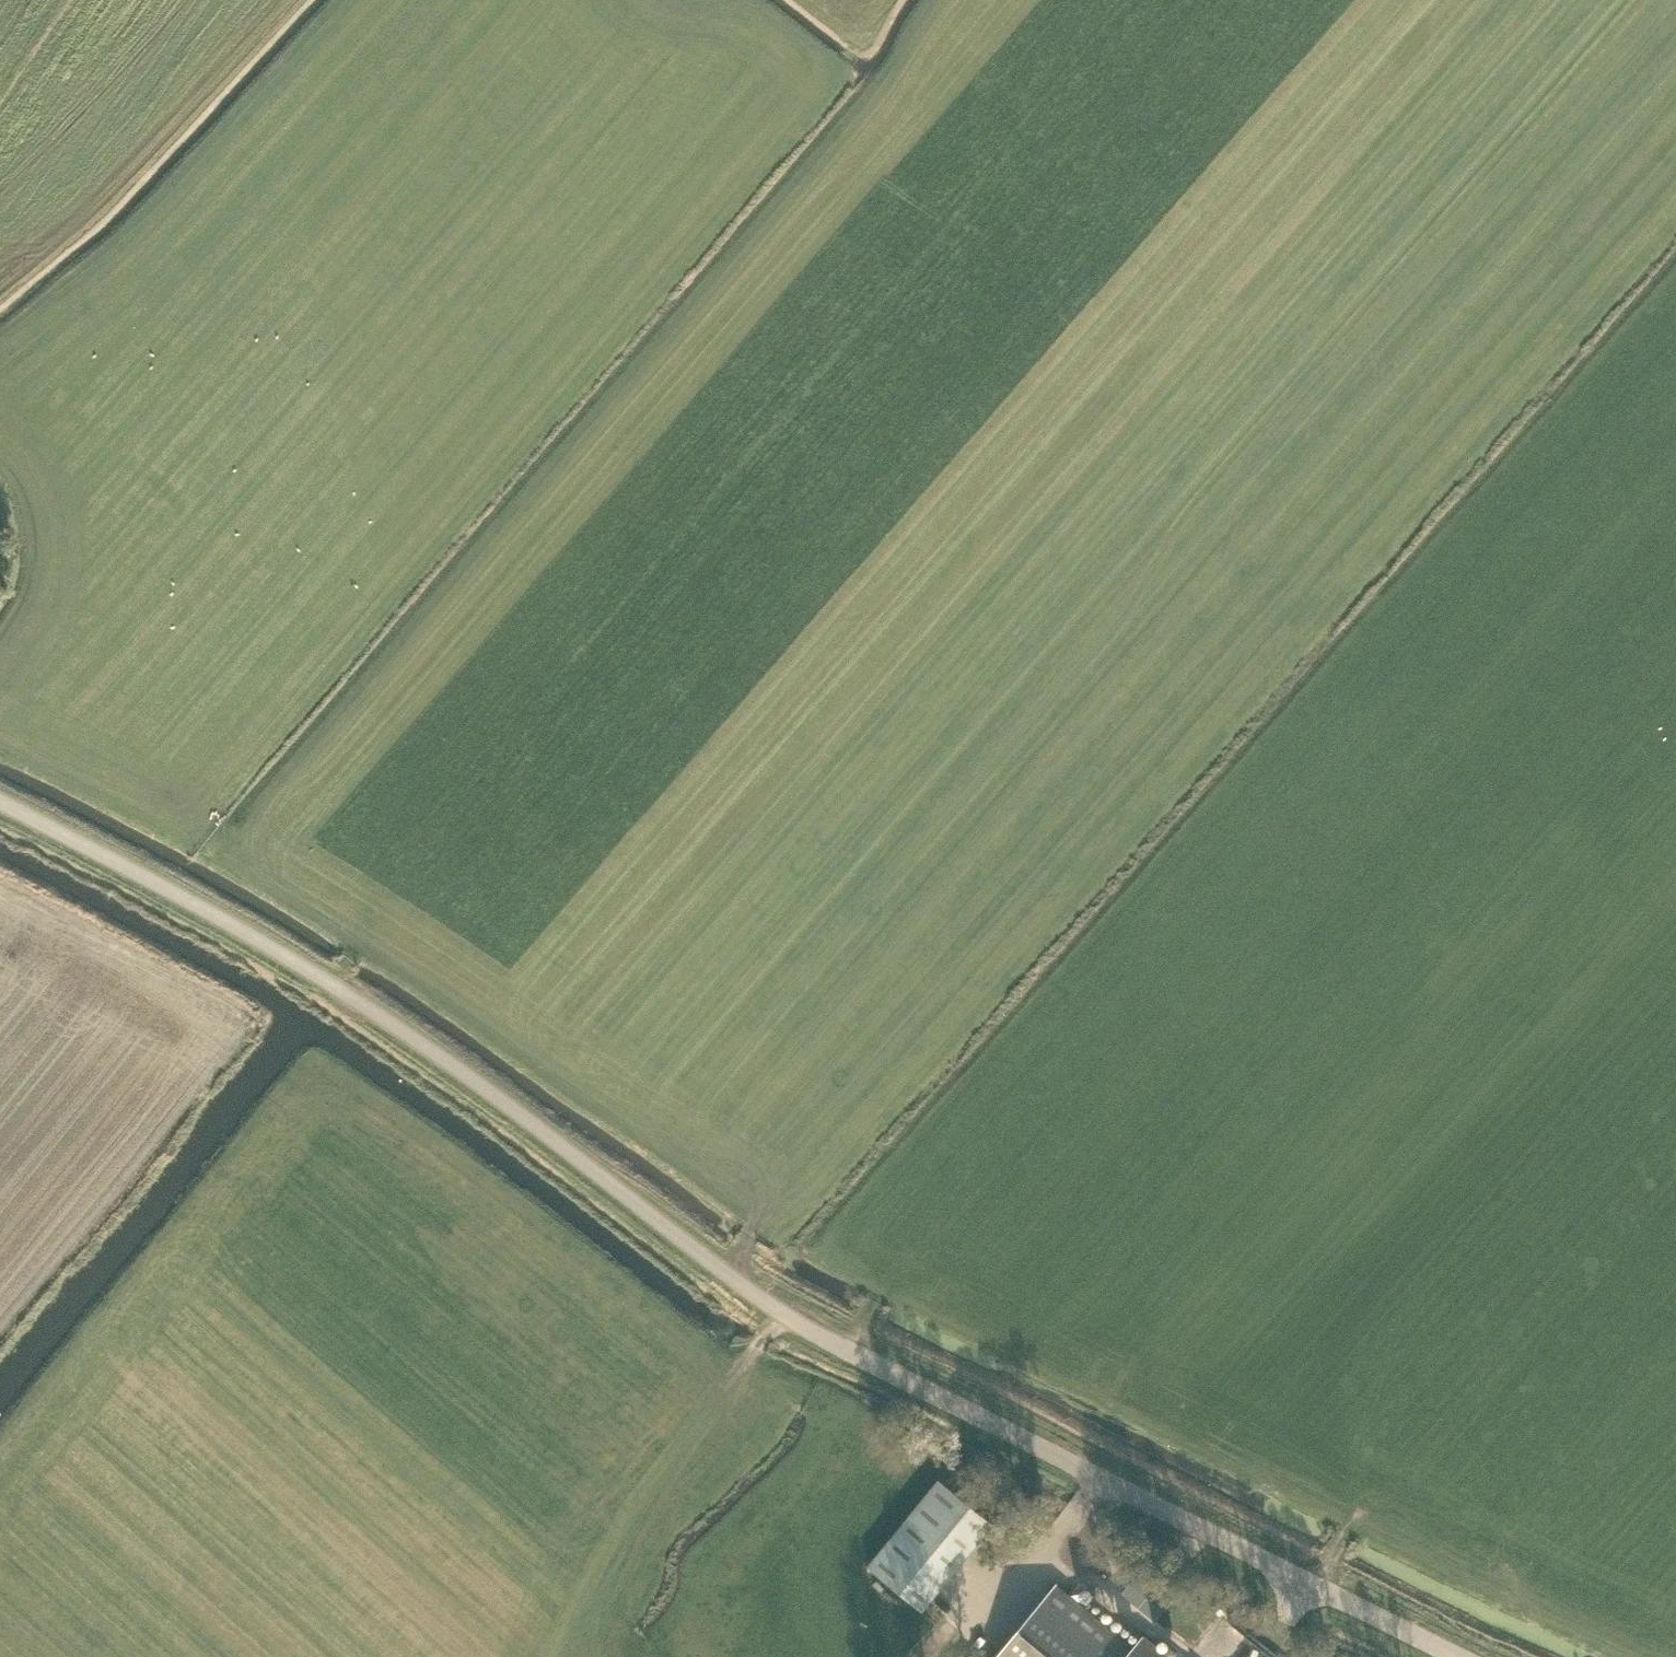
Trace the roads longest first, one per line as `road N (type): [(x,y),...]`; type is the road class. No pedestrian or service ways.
road 1 (tertiary): [(0,801),(337,986),(831,1341),(1459,1656)]
road 2 (track): [(787,1315),(676,1445),(604,1605),(592,1656)]

